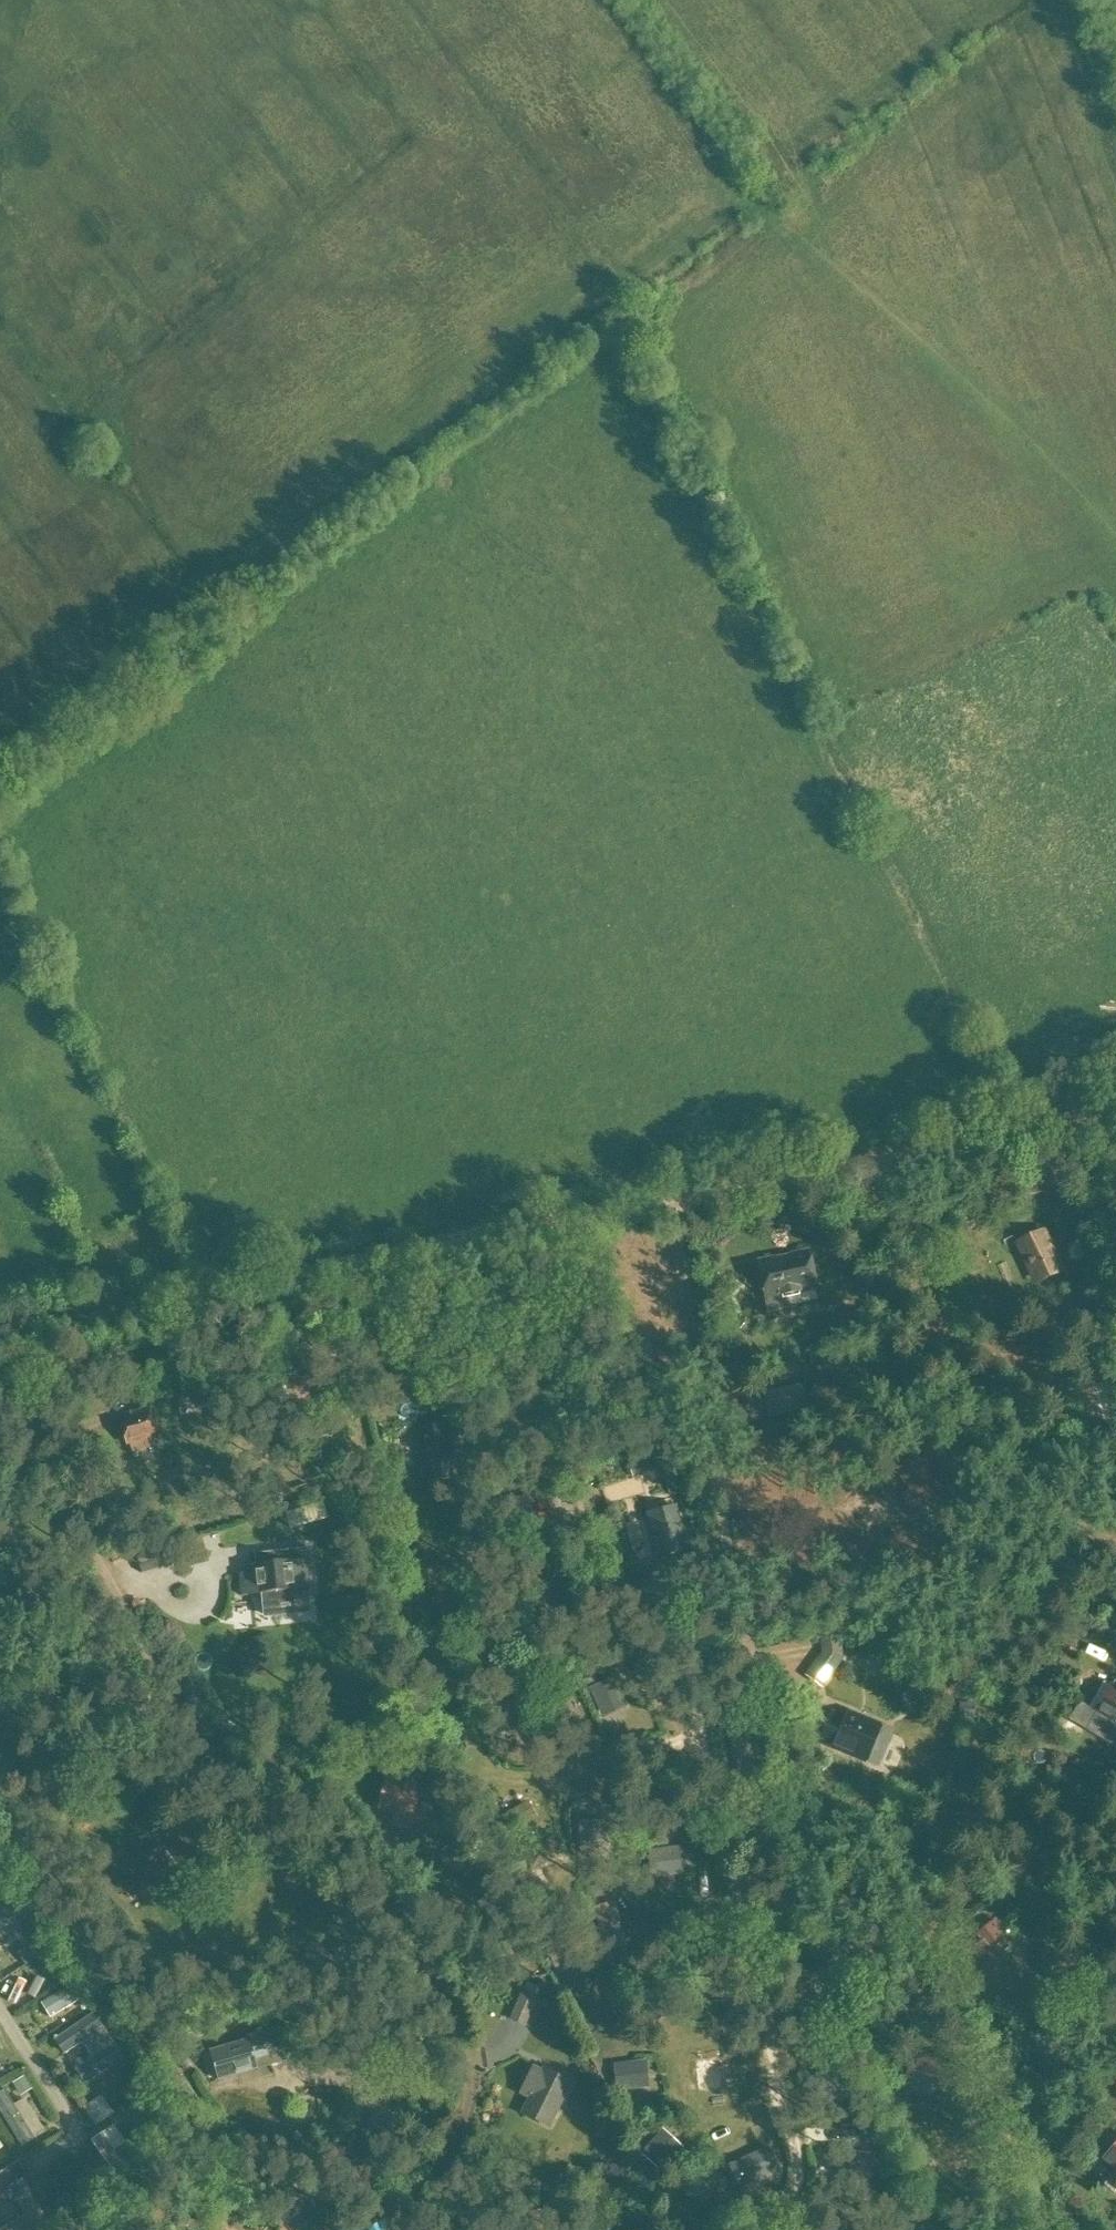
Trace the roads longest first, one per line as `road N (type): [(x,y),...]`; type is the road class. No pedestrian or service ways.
road 1 (track): [(771,2229),(786,2216),(802,2169),(773,2078),(716,1773),(689,1684),(655,1615),(583,1545),(546,1439),(340,1356),(269,1317),(249,1279)]
road 2 (track): [(0,1329),(1115,1112)]
road 3 (track): [(1047,2229),(1004,2097),(978,2046),(894,1931),(829,1874),(798,1820),(759,1704),(722,1483),(656,1198)]
road 4 (track): [(437,2229),(435,2180),(476,2077),(422,1948),(337,1852),(243,1789),(198,1736),(0,1391)]
road 5 (track): [(1115,1544),(1026,1501),(1003,1473),(878,1159)]

